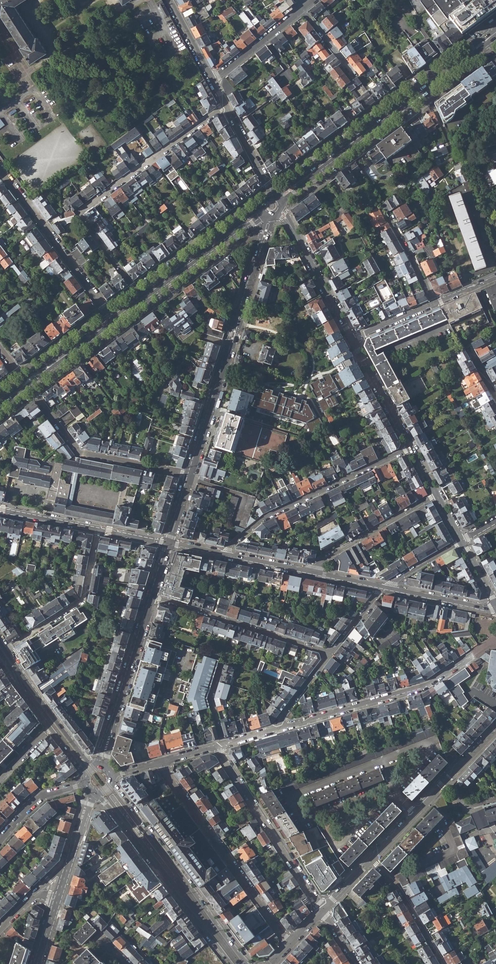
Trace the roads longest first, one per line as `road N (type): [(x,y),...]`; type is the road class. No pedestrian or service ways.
road 1 (residential): [(143,298),(79,214),(225,104)]
road 2 (residential): [(495,639),(424,687),(279,729)]
road 3 (tertiary): [(260,251),(189,475)]
road 4 (tertiary): [(248,963),(112,782)]
road 5 (residential): [(289,943),(161,762)]
road 6 (residential): [(410,446),(266,516),(226,554)]
road 7 (tertiary): [(99,793),(229,963)]
road 8 (residential): [(391,790),(308,820),(292,797),(382,761)]
road 9 (residential): [(189,475),(79,453),(27,384)]
road 10 (residential): [(216,746),(323,910)]
road 11 (residential): [(0,168),(114,320)]
road 12 (residential): [(331,653),(152,596)]
road 13 (tertiary): [(102,766),(152,596)]
road 14 (residential): [(99,530),(83,599),(6,649)]
road 15 (residential): [(306,571),(437,496)]
road 16 (tertiary): [(95,767),(6,649)]
road 17 (residential): [(281,211),(352,340)]
road 18 (primary): [(426,87),(314,172)]
road 19 (residential): [(372,859),(445,963)]
road 20 (residential): [(352,340),(410,446)]

